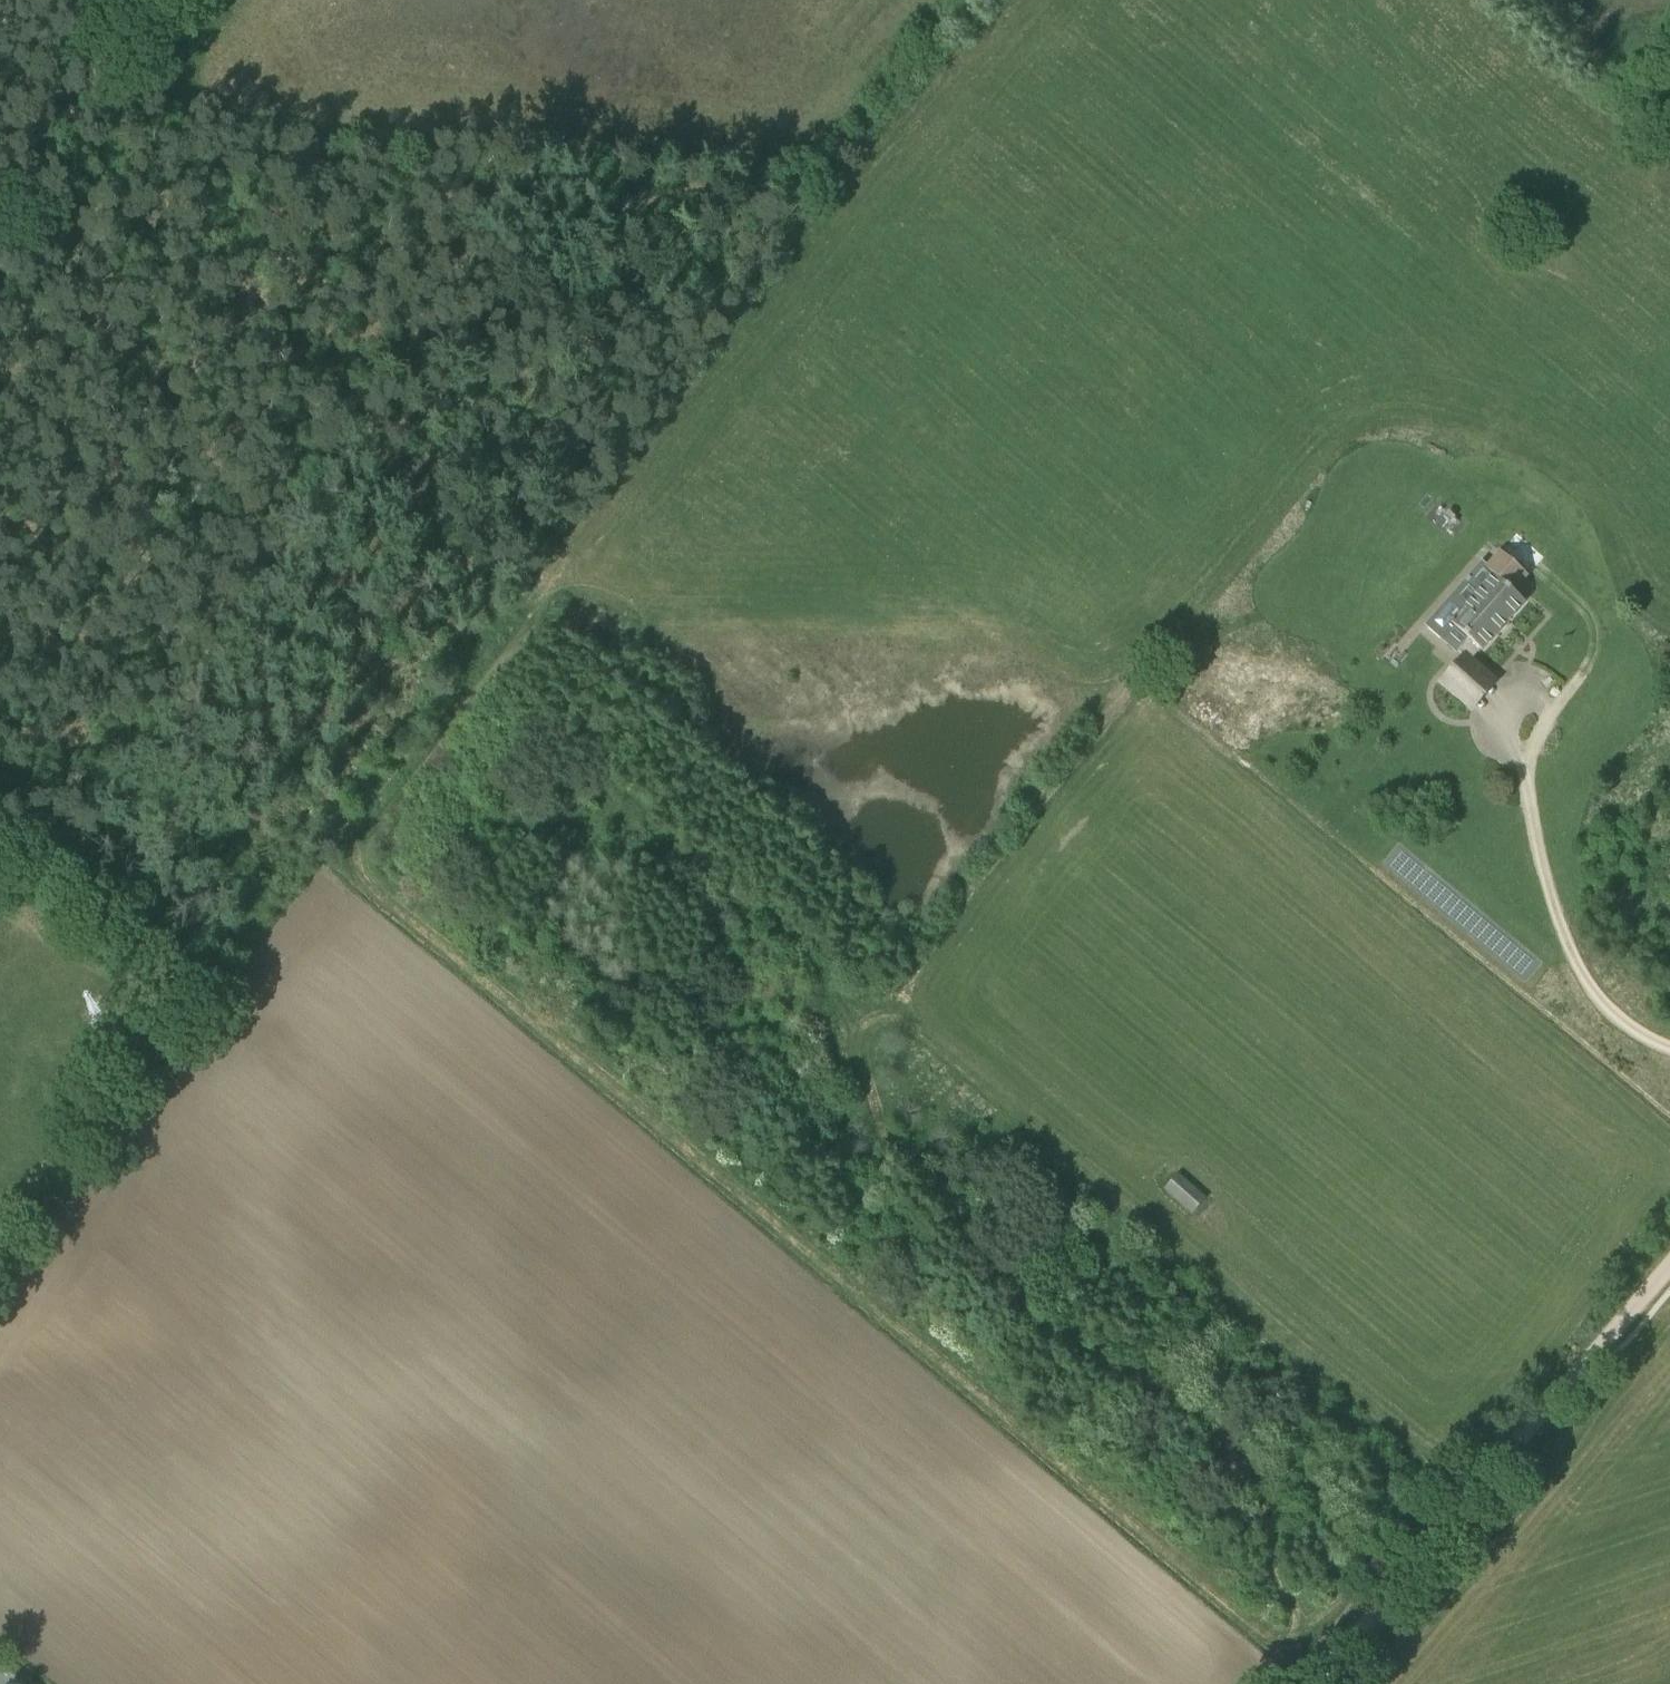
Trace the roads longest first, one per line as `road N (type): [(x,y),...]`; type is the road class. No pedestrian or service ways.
road 1 (track): [(1316,1683),(1669,1270)]
road 2 (track): [(0,202),(119,0)]

